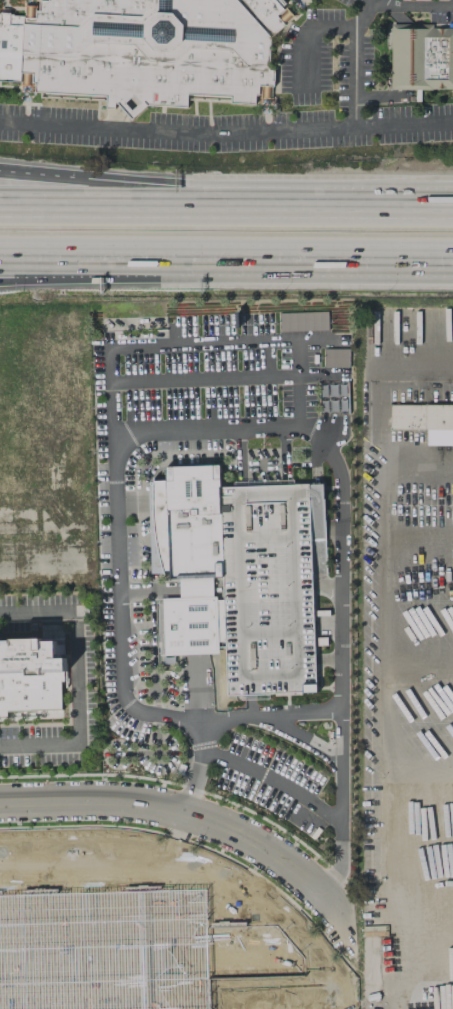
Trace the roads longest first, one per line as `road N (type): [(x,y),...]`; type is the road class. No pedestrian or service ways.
road 1 (motorway): [(0,260),(452,263)]
road 2 (residential): [(0,804),(100,804),(187,819),(257,850),(322,900)]
road 3 (motorway): [(342,205),(0,171)]
road 4 (motorway): [(342,205),(0,203)]
road 5 (motorway): [(0,282),(286,262)]

